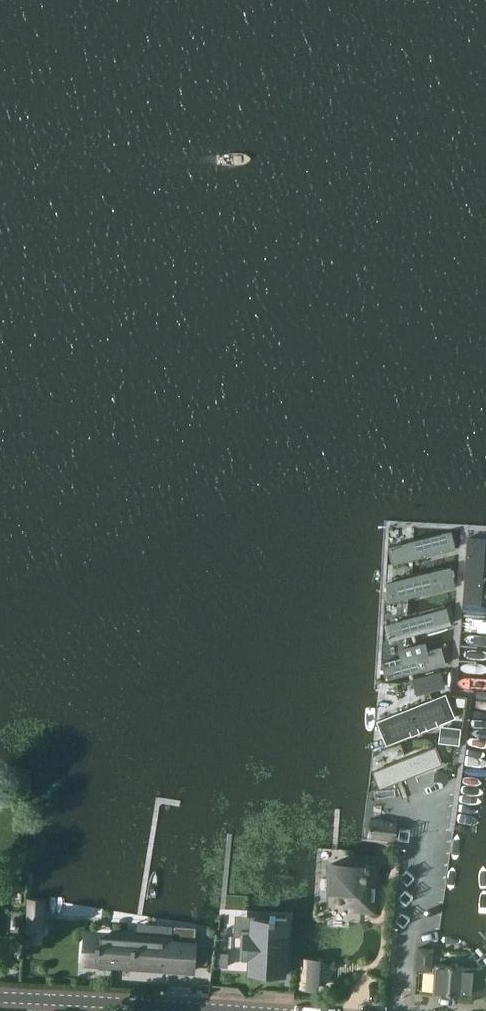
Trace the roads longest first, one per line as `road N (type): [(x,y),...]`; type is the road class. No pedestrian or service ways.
road 1 (tertiary): [(0,1001),(167,1010)]

